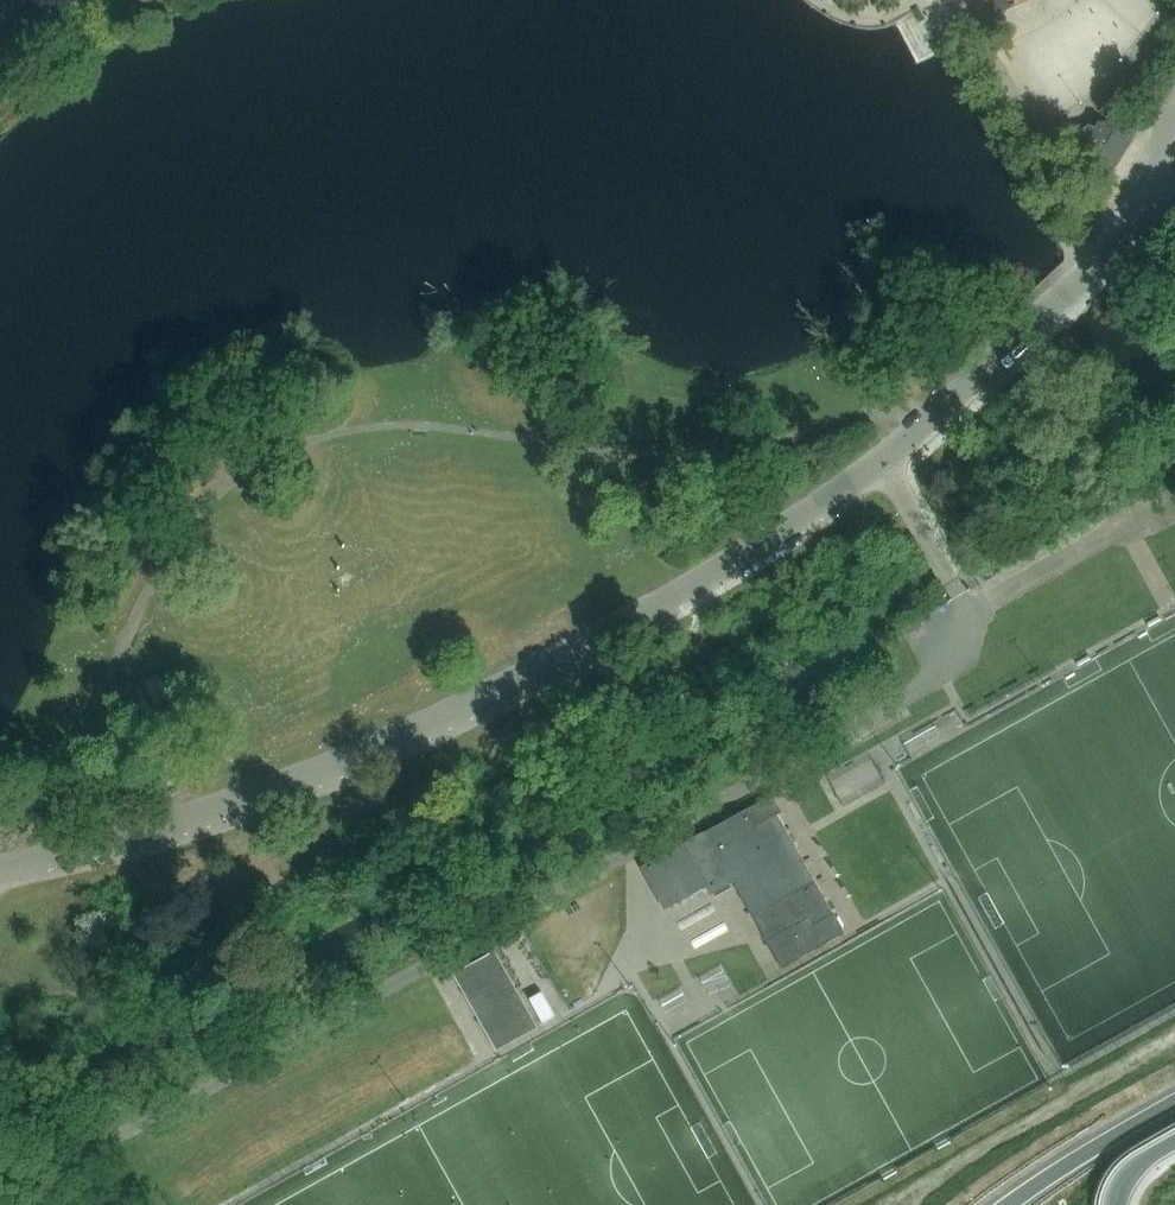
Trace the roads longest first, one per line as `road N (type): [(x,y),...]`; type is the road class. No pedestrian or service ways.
road 1 (unclassified): [(0,869),(269,795),(503,693),(786,534),(923,426),(1138,227)]
road 2 (trunk): [(1174,1102),(1010,1204)]

